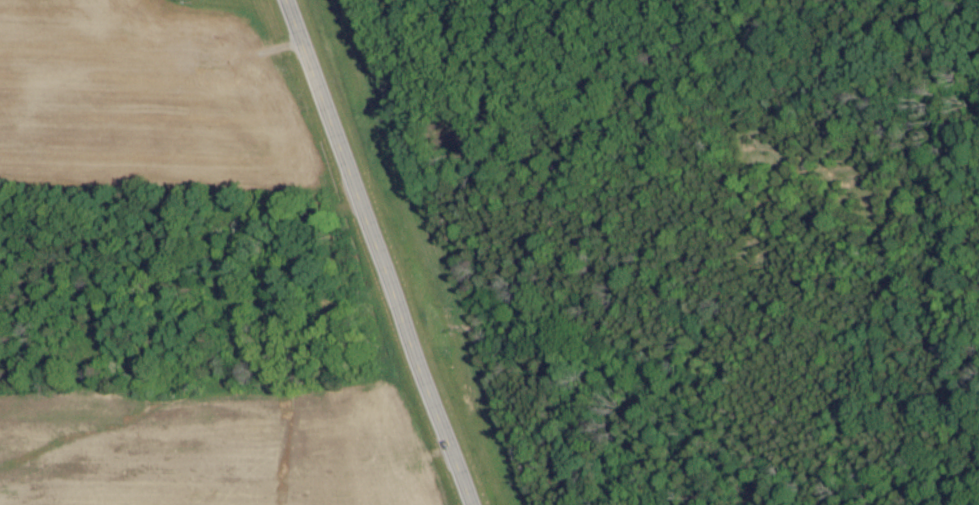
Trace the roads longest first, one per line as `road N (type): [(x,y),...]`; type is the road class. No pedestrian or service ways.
road 1 (secondary): [(468,504),(282,0)]

